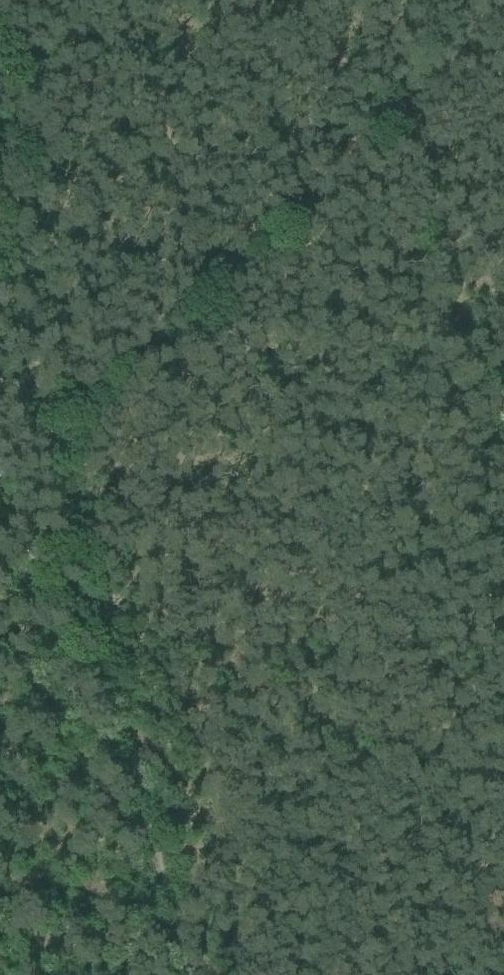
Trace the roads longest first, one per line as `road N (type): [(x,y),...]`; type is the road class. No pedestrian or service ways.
road 1 (track): [(0,283),(186,974)]
road 2 (track): [(387,0),(407,92),(42,435)]
road 3 (track): [(503,524),(407,92)]

